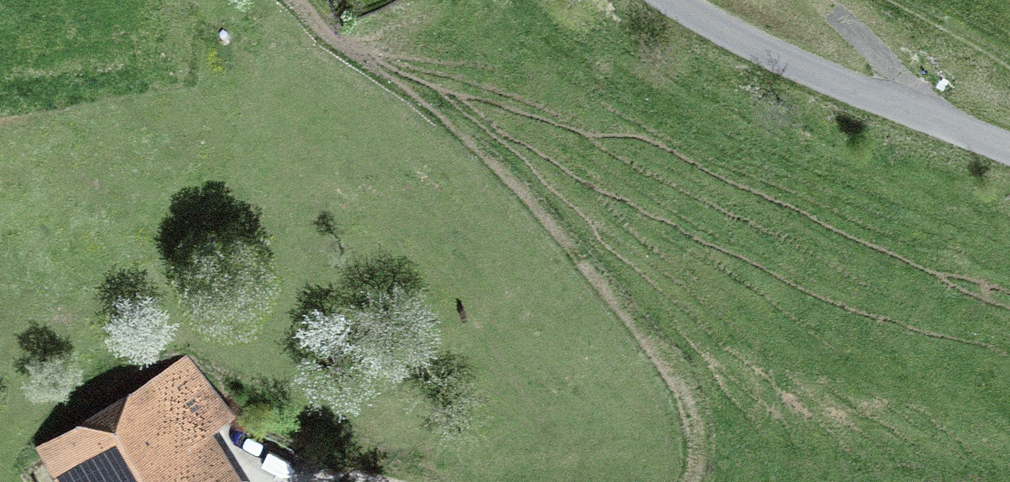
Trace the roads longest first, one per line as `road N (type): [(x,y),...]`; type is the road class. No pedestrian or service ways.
road 1 (track): [(270,0),(514,193),(631,342),(696,445),(678,481)]
road 2 (unclassified): [(1009,149),(779,58),(672,0)]
road 3 (track): [(914,111),(887,65),(821,0)]

